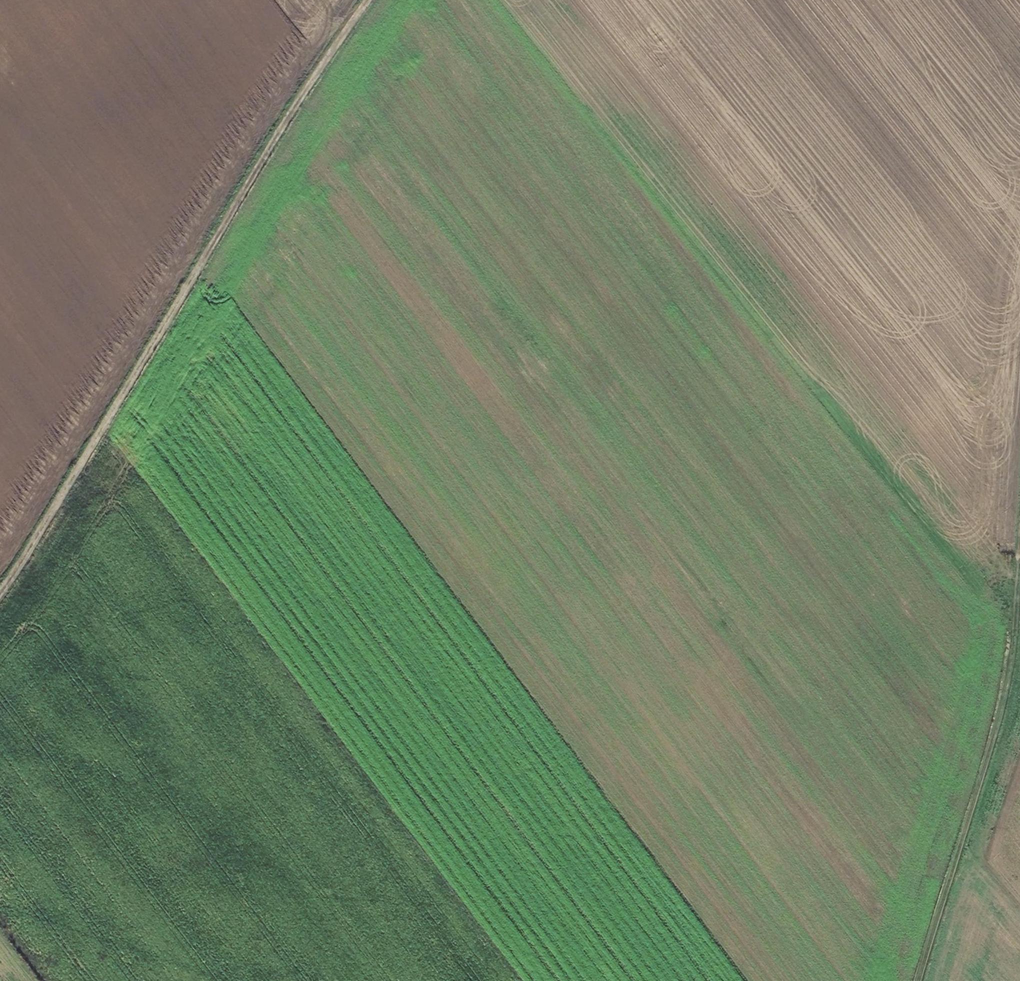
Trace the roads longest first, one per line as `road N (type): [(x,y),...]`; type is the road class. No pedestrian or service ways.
road 1 (track): [(0,591),(263,158),(368,0)]
road 2 (track): [(1019,563),(999,716),(922,980)]

